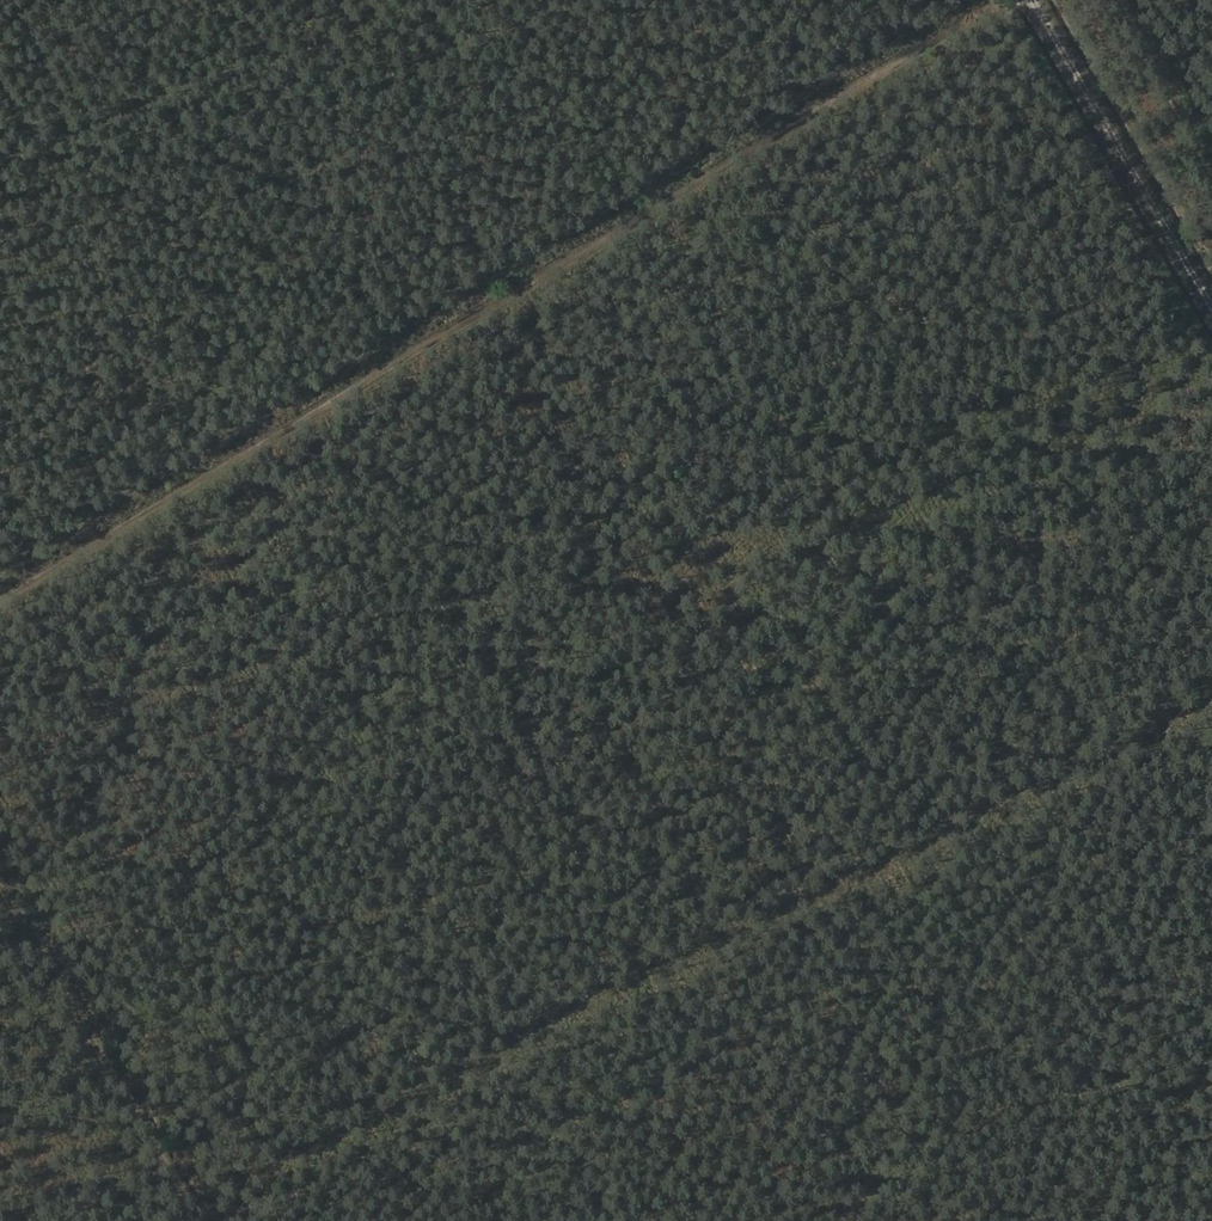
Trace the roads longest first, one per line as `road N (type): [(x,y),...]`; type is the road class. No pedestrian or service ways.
road 1 (track): [(1020,0),(987,3),(0,607)]
road 2 (track): [(0,856),(215,1220)]
road 3 (track): [(1211,302),(1036,0)]

